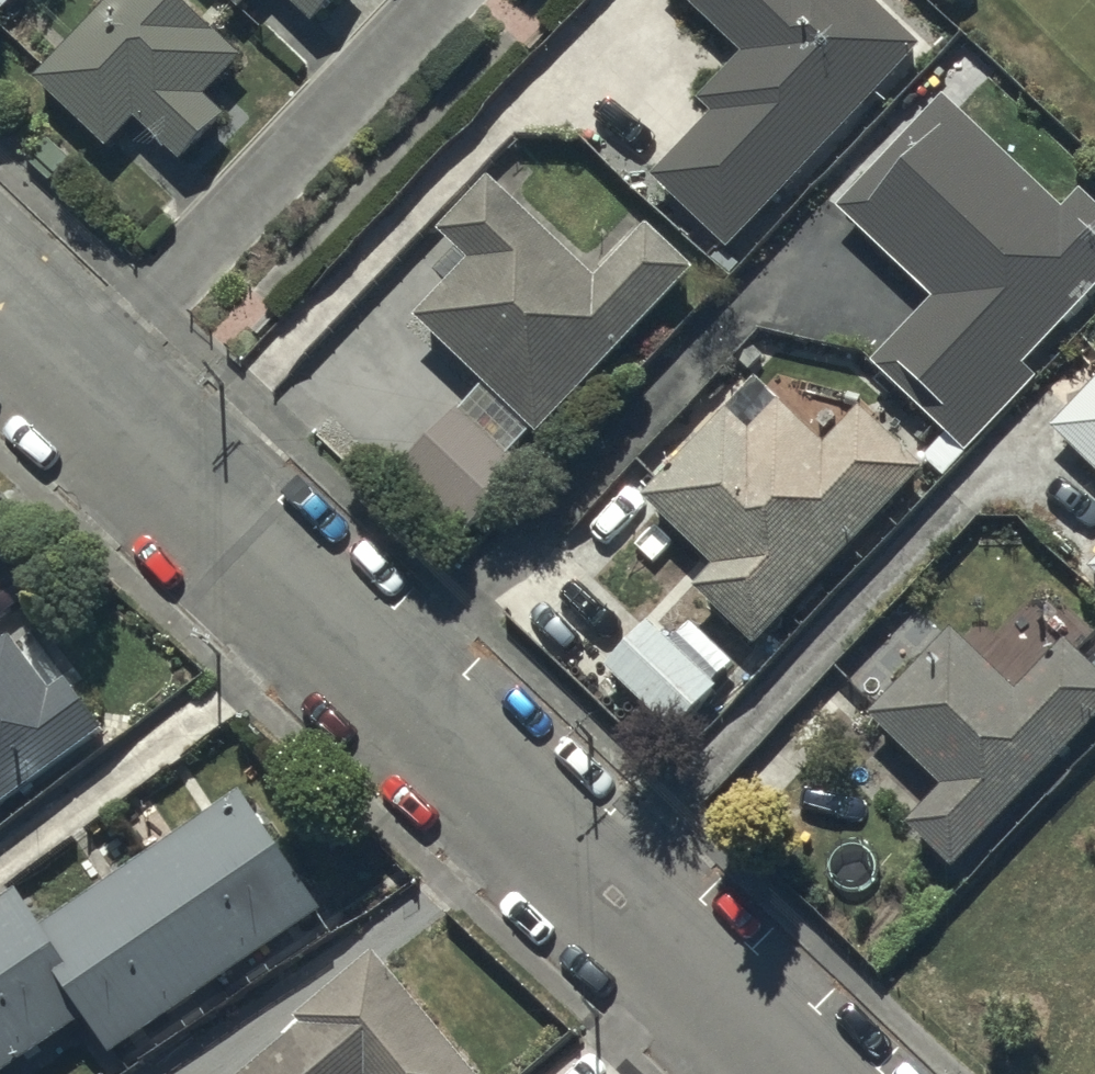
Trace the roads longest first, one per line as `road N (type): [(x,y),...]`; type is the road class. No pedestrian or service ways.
road 1 (residential): [(827,1073),(0,305)]

